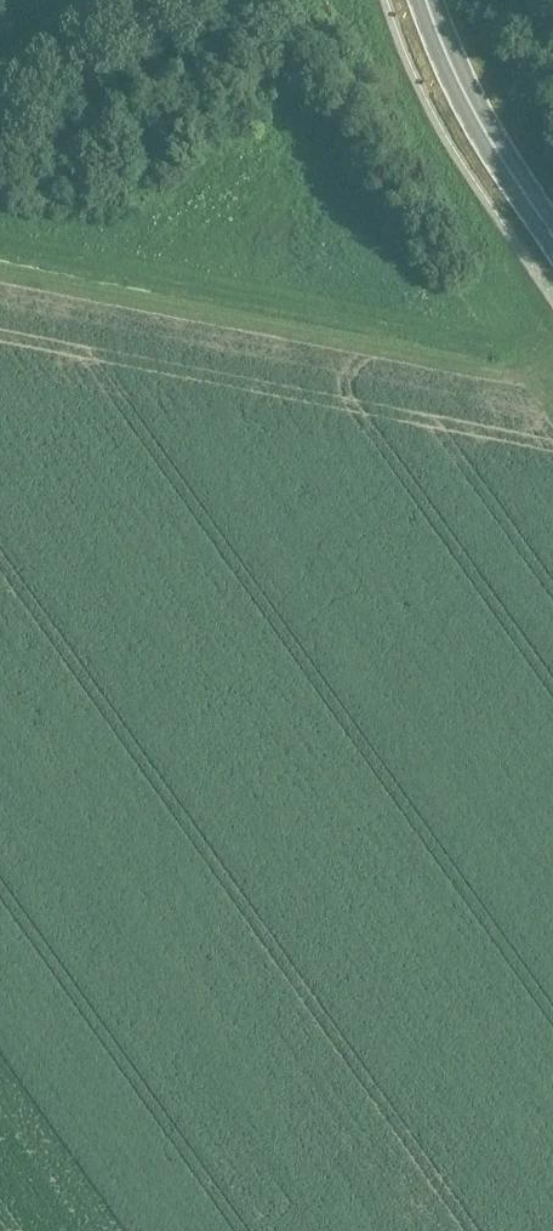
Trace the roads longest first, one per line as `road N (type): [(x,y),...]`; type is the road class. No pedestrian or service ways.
road 1 (secondary): [(552,235),(455,74),(425,0)]

